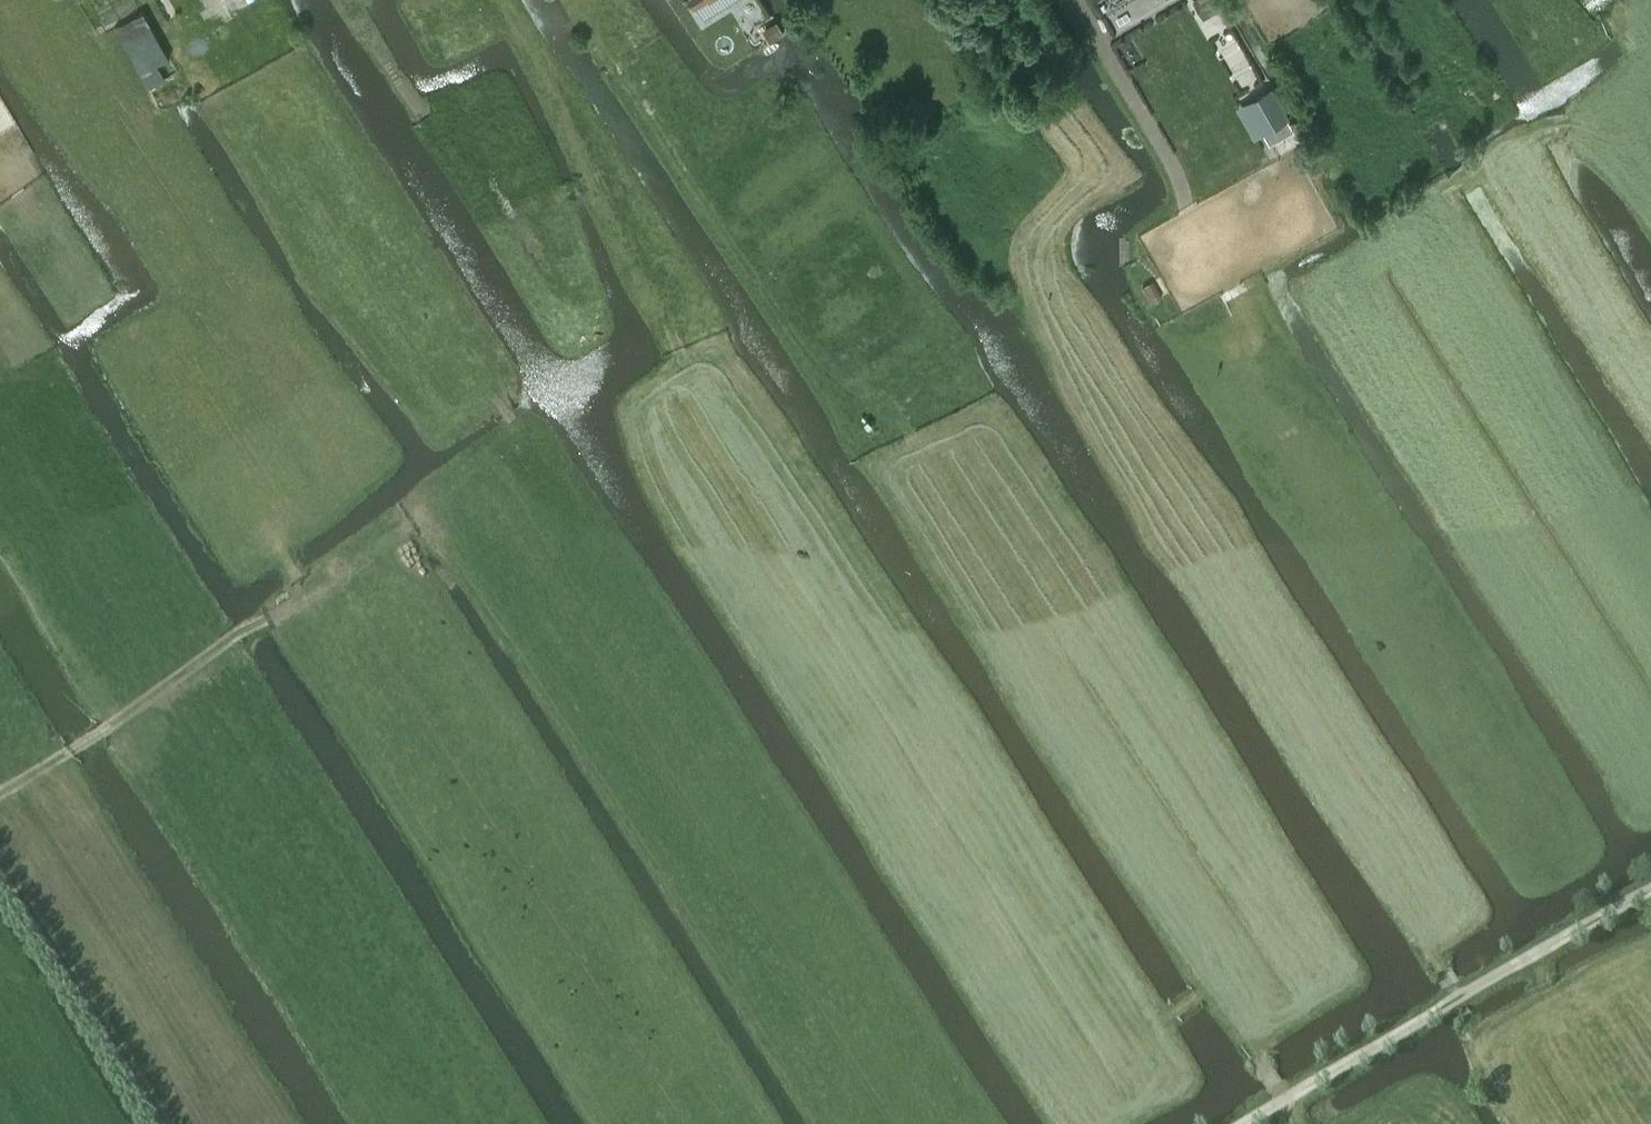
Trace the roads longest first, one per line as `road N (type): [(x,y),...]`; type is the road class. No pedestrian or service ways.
road 1 (track): [(992,1123),(499,399),(400,276),(269,72),(211,6)]
road 2 (track): [(1243,1123),(1650,889)]
road 3 (track): [(167,1123),(0,864)]

